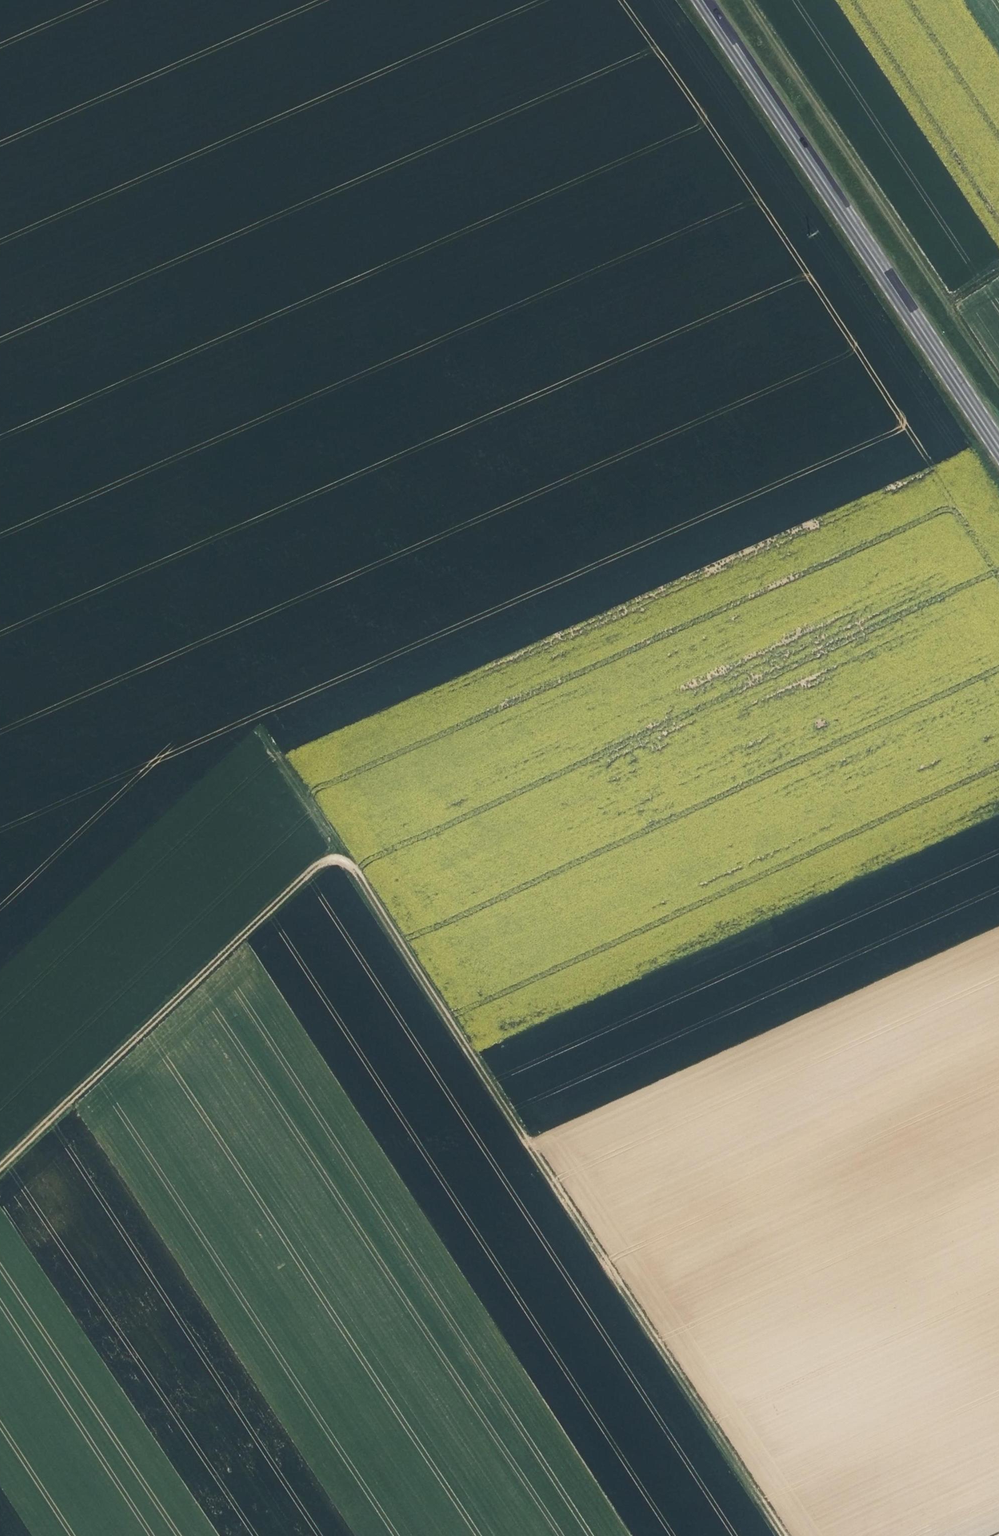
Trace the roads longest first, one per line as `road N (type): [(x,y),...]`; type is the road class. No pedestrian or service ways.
road 1 (track): [(789,1535),(338,843),(0,1167)]
road 2 (primary): [(998,447),(703,0)]

